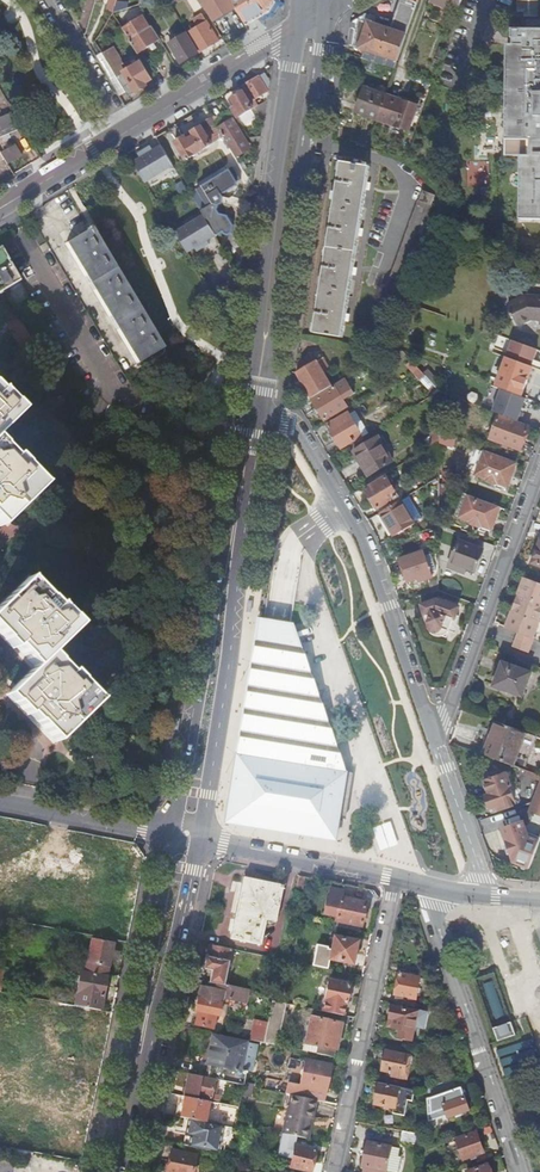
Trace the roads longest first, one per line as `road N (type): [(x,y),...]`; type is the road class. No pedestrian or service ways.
road 1 (secondary): [(200,841),(264,416)]
road 2 (secondary): [(241,412),(172,835)]
road 3 (secondary): [(264,416),(324,18)]
road 4 (secondary): [(298,32),(241,412)]
road 5 (residential): [(436,744),(363,535),(298,426),(264,416)]
road 6 (secondary): [(172,835),(106,1171)]
road 7 (secondary): [(133,1171),(200,841)]
road 8 (residential): [(522,1171),(422,885)]
road 9 (residential): [(396,879),(335,1171)]
road 10 (residential): [(539,467),(436,744)]
road 11 (residential): [(396,879),(200,841)]
road 12 (tertiary): [(129,136),(298,32)]
road 13 (secondary): [(0,804),(172,835)]
road 14 (residential): [(129,136),(48,0)]
road 15 (residential): [(480,895),(436,744)]
road 16 (tertiary): [(0,214),(129,136)]

